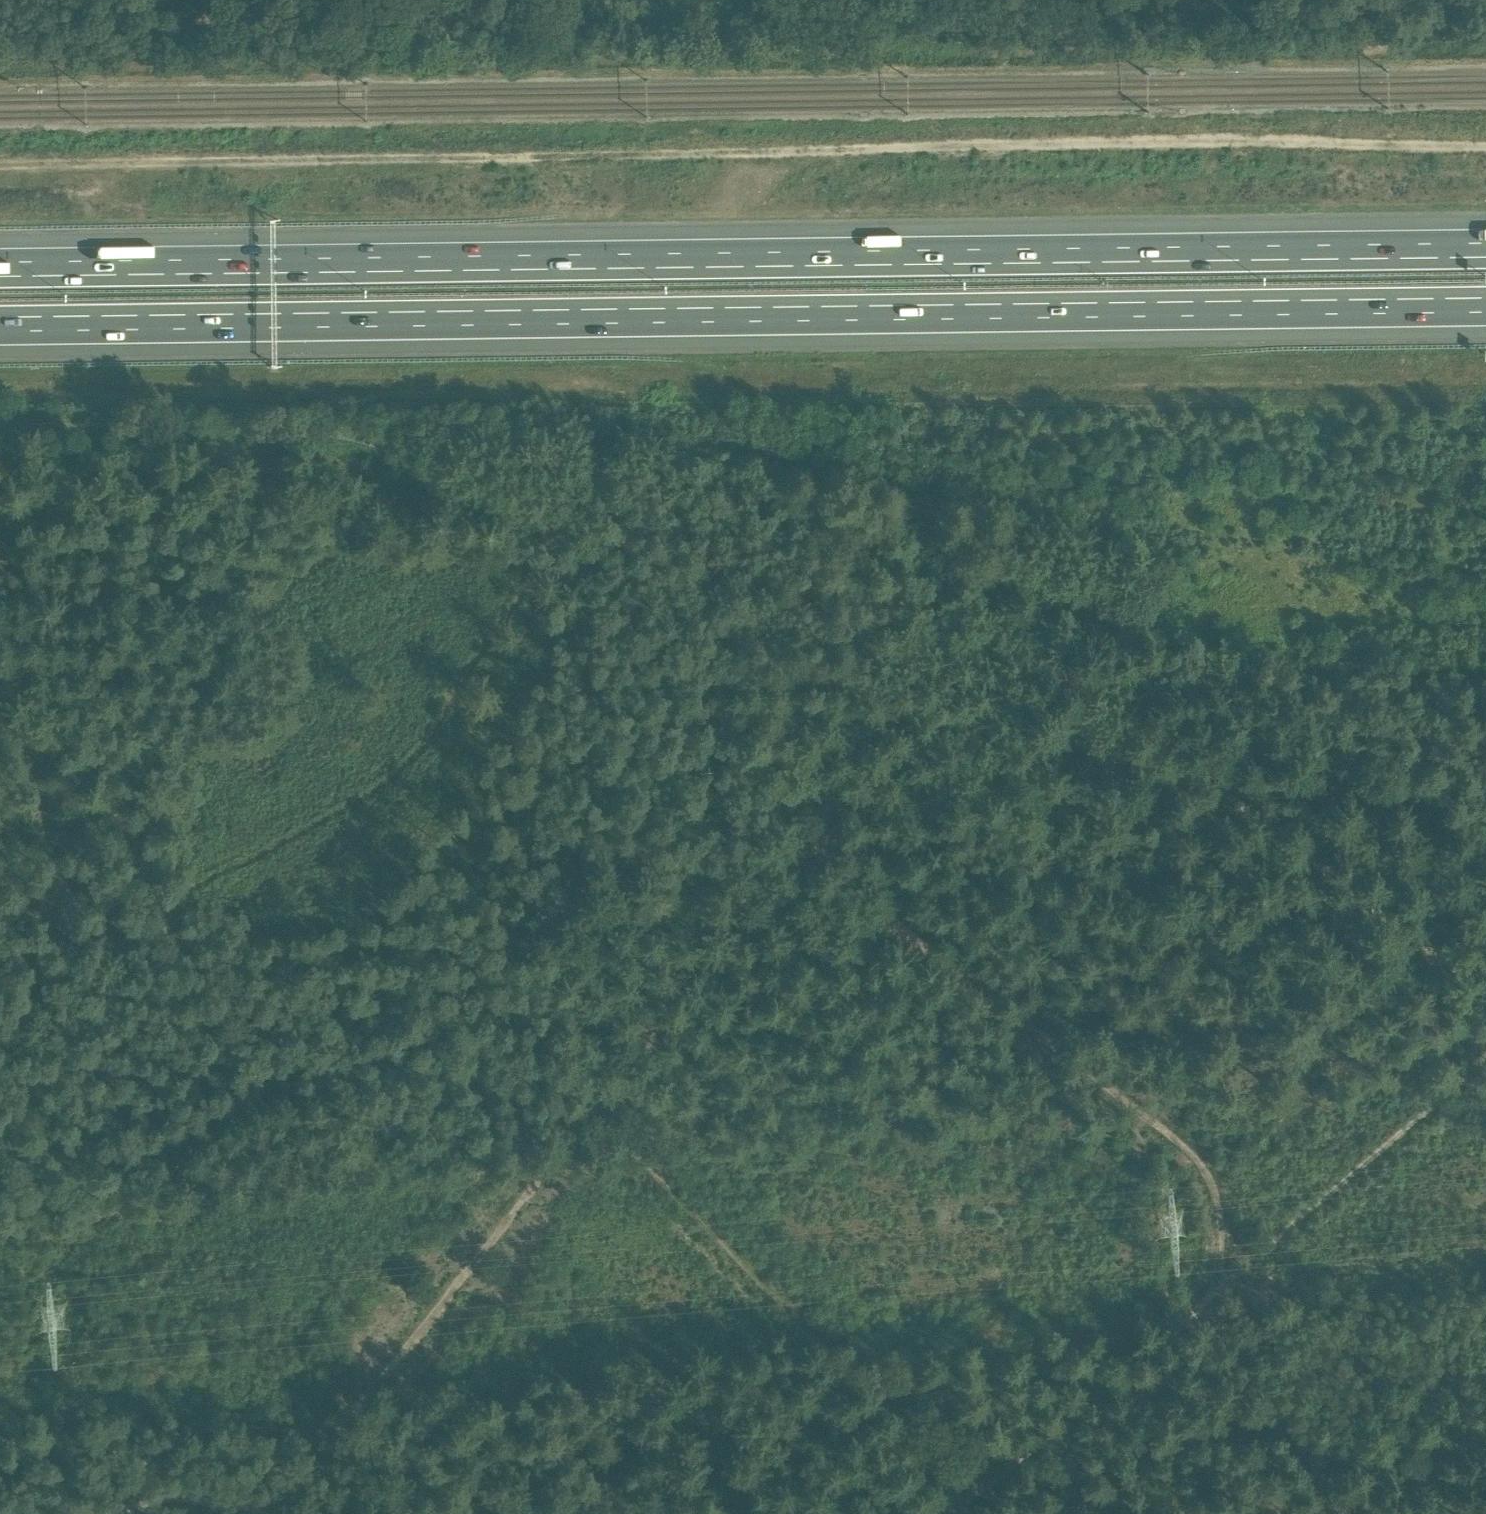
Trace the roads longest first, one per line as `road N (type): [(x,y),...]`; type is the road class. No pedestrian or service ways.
road 1 (track): [(1485,144),(1216,140),(0,163)]
road 2 (motorway): [(1485,248),(0,268)]
road 3 (motorway): [(0,323),(1485,304)]

